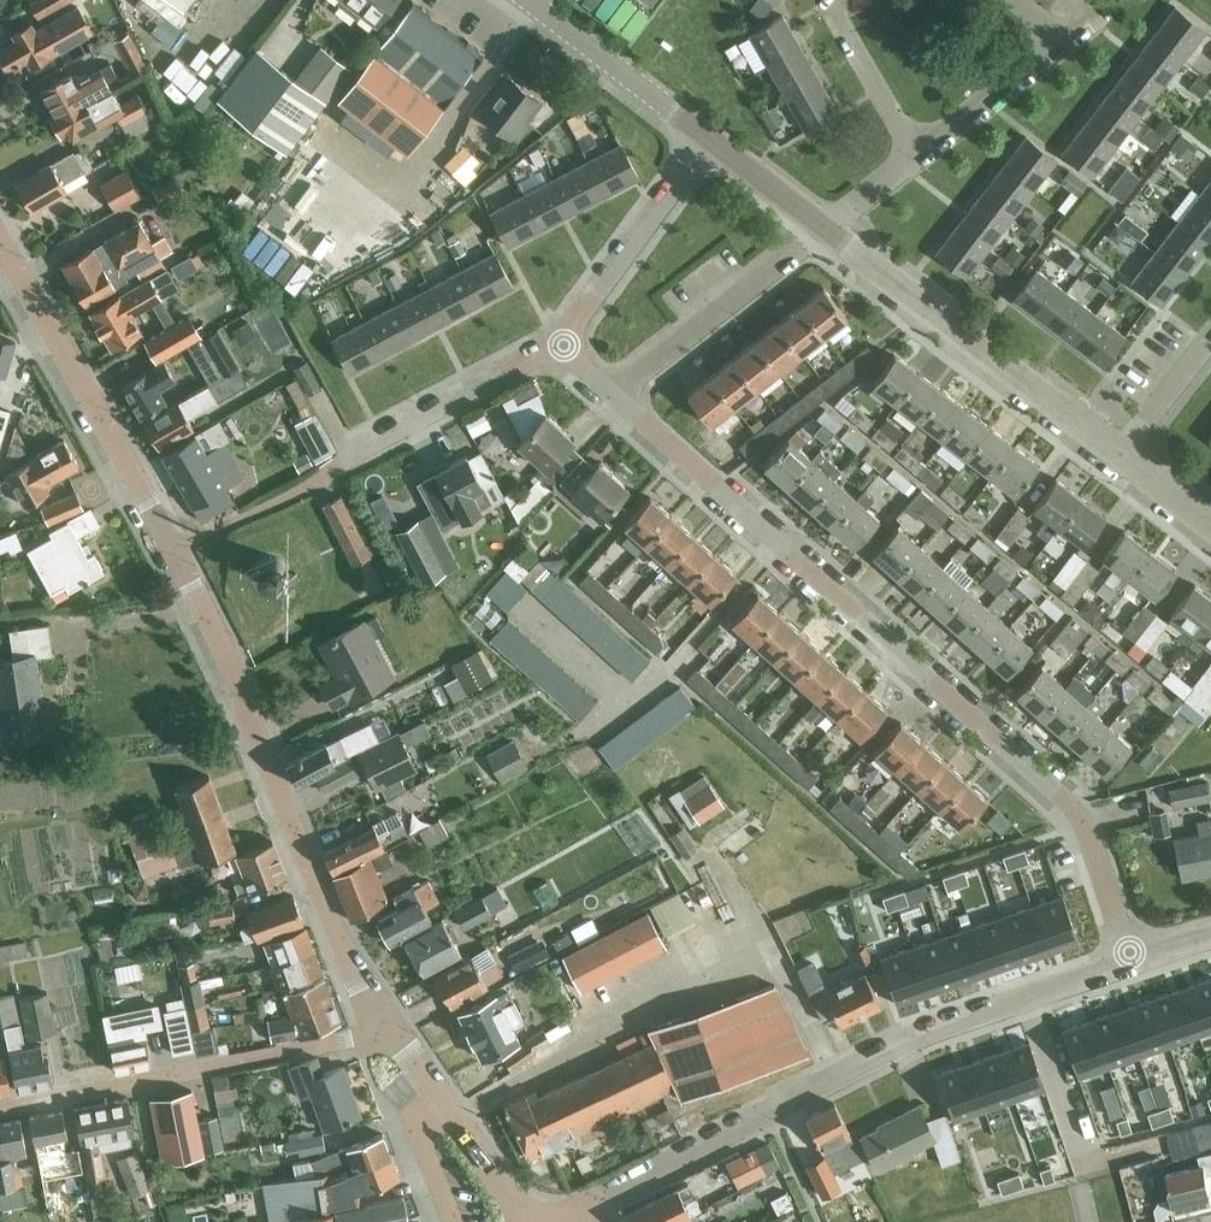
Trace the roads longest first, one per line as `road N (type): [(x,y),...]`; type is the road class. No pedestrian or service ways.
road 1 (residential): [(390,1030),(338,941),(190,584),(0,242)]
road 2 (residential): [(1132,961),(1067,802),(615,395)]
road 3 (residential): [(584,1207),(928,1032),(1132,961)]
road 4 (residential): [(0,1107),(390,1030)]
road 5 (tertiary): [(1121,454),(822,226)]
road 6 (residential): [(615,395),(822,226)]
road 7 (residential): [(561,345),(709,138)]
road 8 (residential): [(345,456),(561,345)]
road 9 (residential): [(529,1221),(390,1030)]
road 10 (tertiary): [(709,138),(529,0)]
road 11 (residential): [(914,154),(1060,38)]
road 12 (residential): [(836,0),(914,154)]
road 13 (residential): [(1121,454),(1210,337)]
road 14 (tertiary): [(822,226),(709,138)]

